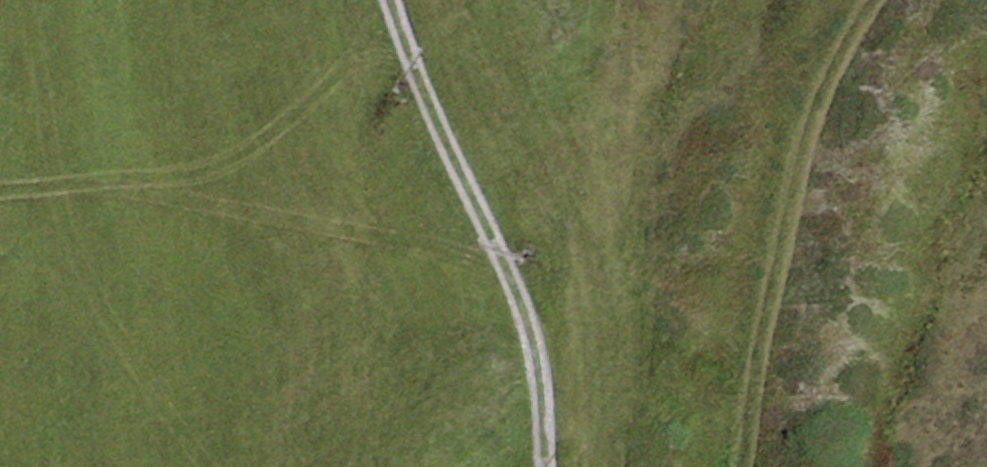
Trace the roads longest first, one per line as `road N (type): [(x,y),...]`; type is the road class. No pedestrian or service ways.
road 1 (track): [(515,274),(161,196),(0,189)]
road 2 (track): [(546,466),(532,315),(389,0)]
road 3 (track): [(870,0),(812,111),(781,251),(750,466)]

